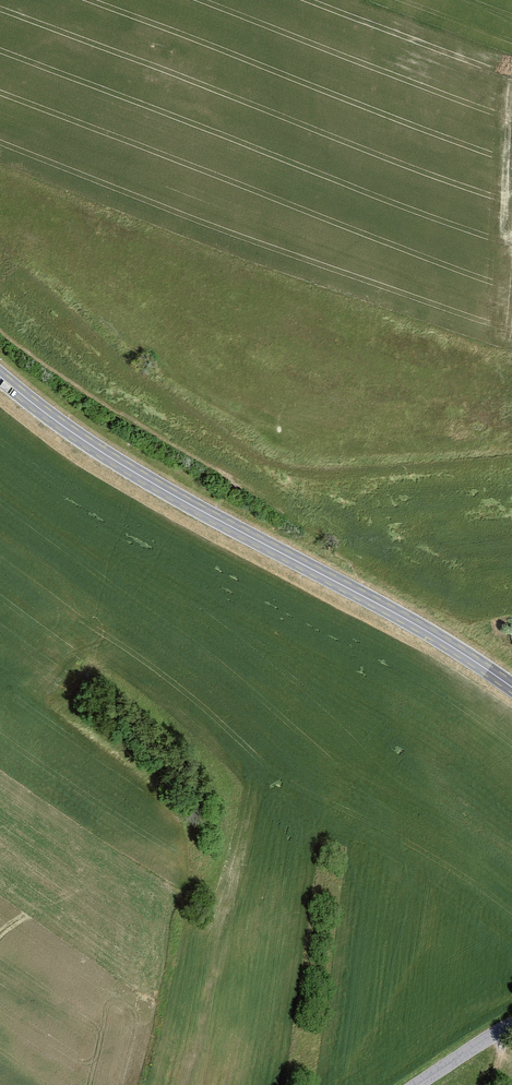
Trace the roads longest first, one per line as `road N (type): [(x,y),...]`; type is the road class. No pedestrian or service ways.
road 1 (primary): [(511,691),(54,435),(0,381)]

